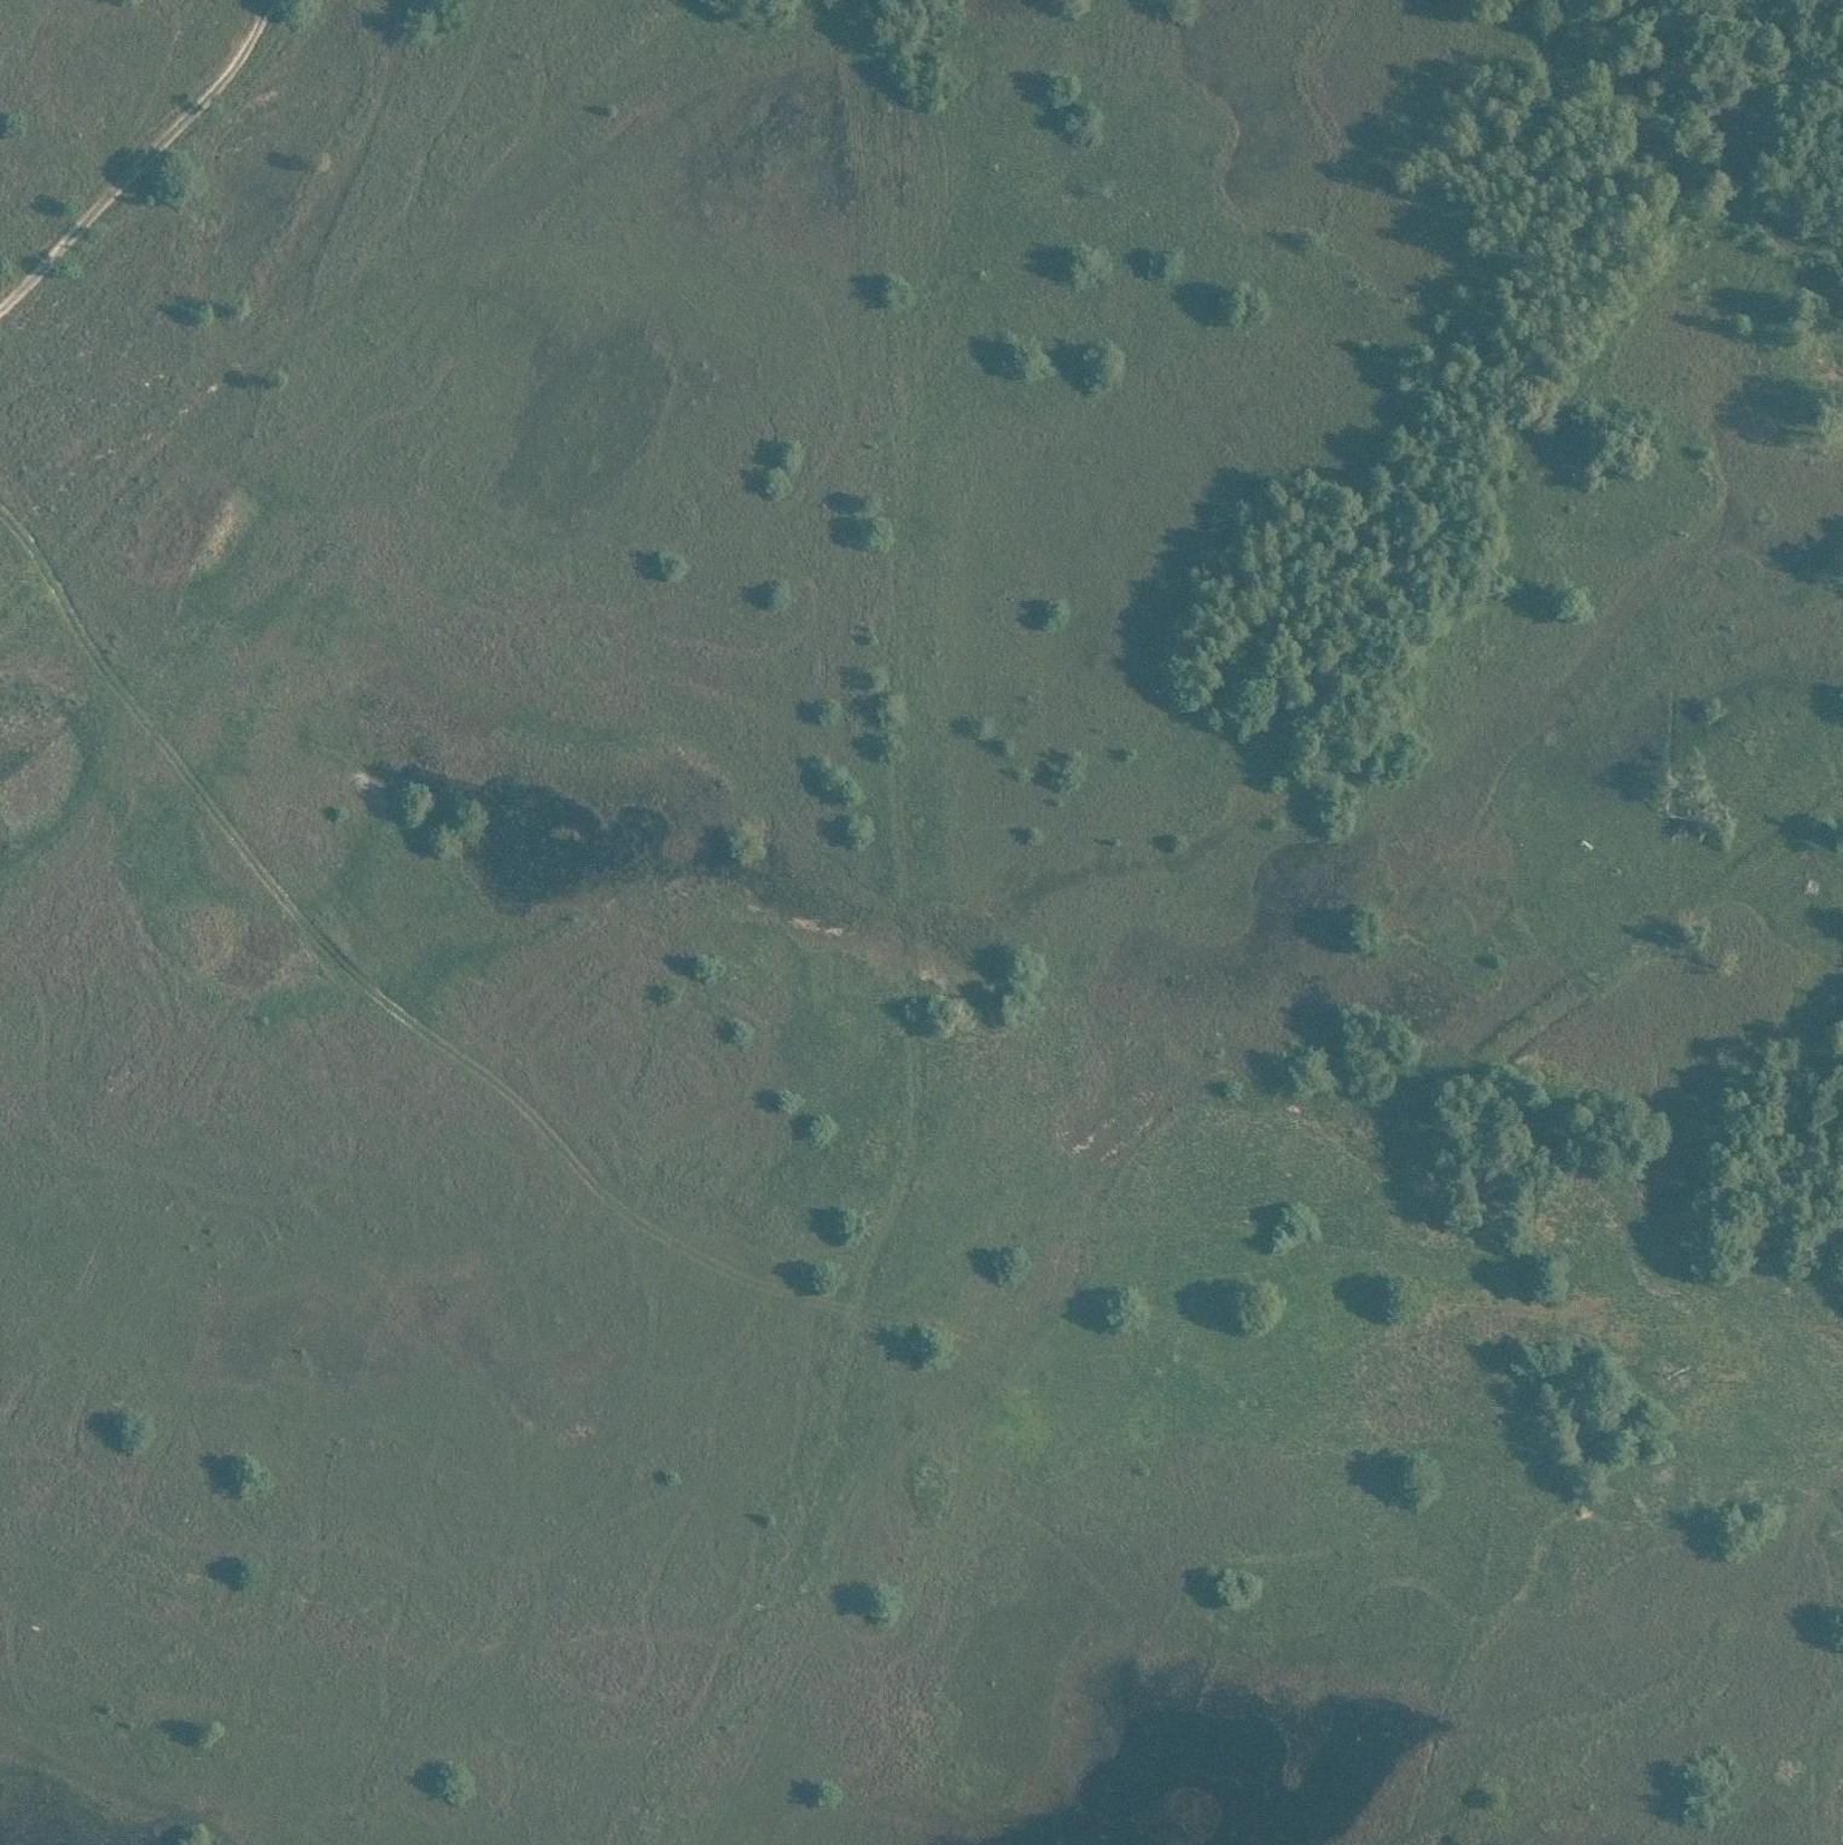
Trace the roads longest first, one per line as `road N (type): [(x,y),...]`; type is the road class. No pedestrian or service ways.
road 1 (track): [(0,315),(182,129),(252,45),(274,0)]

